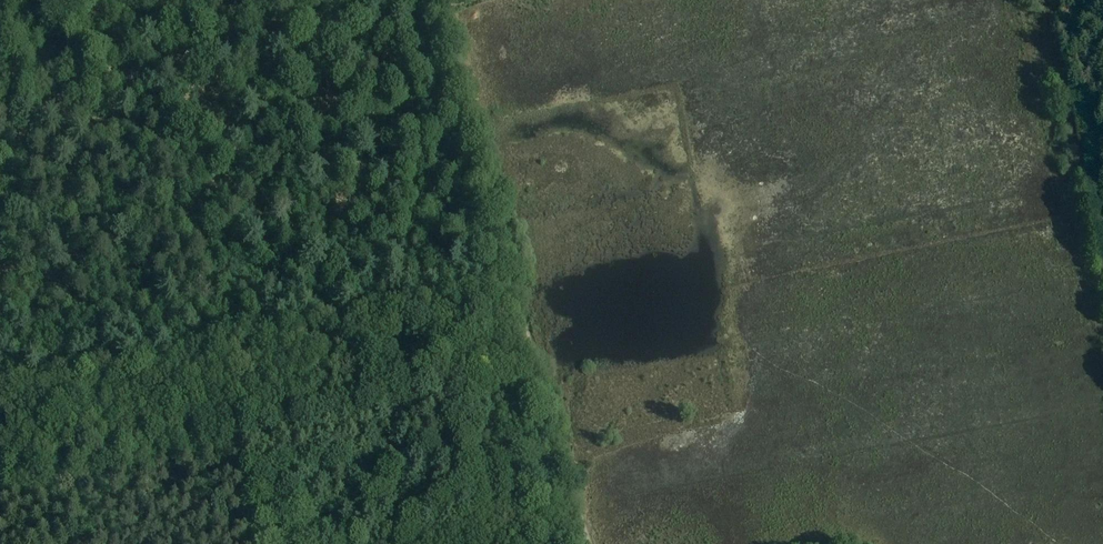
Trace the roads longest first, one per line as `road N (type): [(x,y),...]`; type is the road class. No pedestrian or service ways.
road 1 (track): [(588,543),(518,286),(121,374),(0,390)]
road 2 (track): [(439,0),(518,286)]
road 3 (track): [(1102,265),(1033,0)]
road 4 (track): [(241,43),(0,117)]
road 5 (track): [(378,0),(241,43)]

